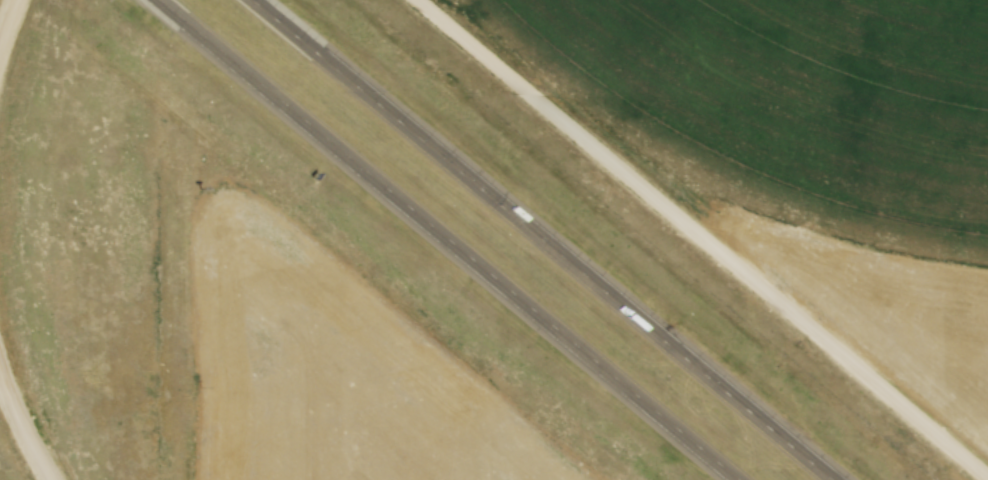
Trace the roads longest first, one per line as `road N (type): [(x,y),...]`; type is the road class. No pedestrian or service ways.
road 1 (motorway): [(834,479),(251,0)]
road 2 (motorway): [(159,0),(739,479)]
road 3 (residential): [(975,479),(403,0)]

